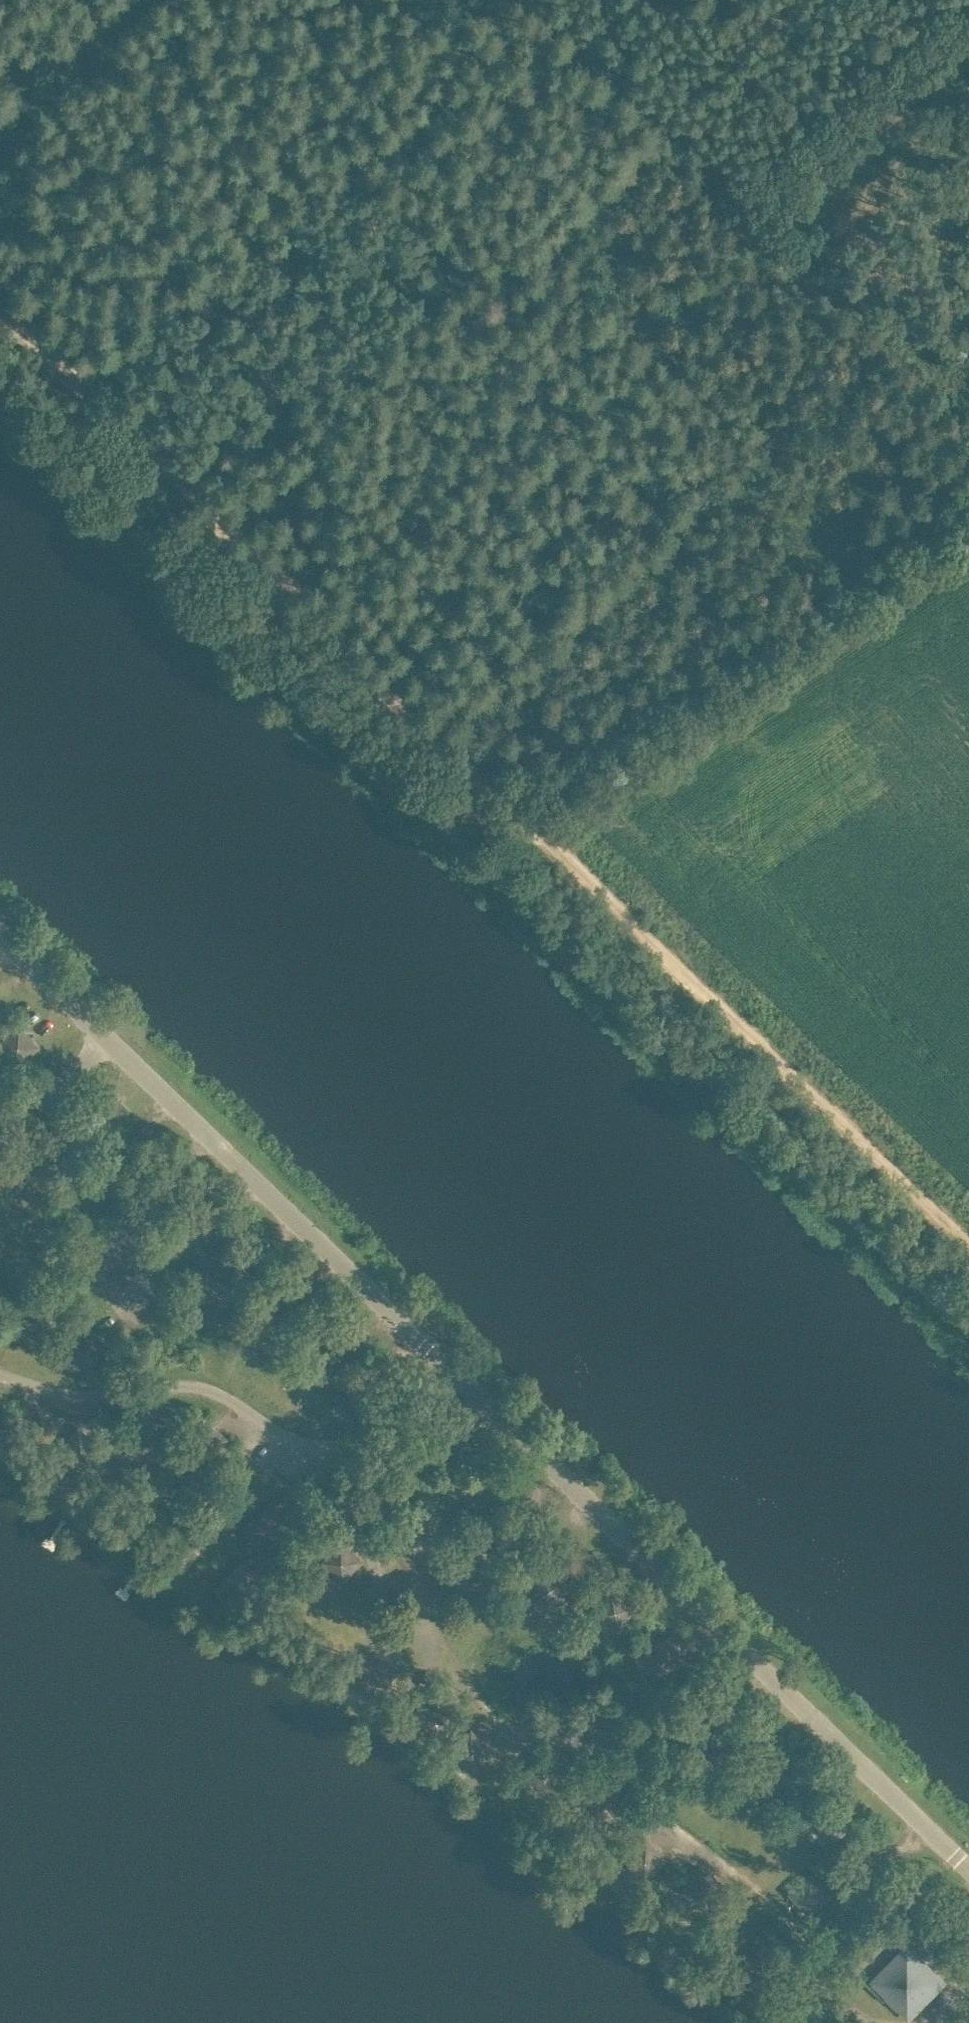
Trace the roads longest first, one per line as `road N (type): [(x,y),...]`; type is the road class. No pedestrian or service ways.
road 1 (unclassified): [(968,1873),(0,936)]
road 2 (track): [(0,316),(537,838)]
road 3 (track): [(537,838),(968,1245)]

